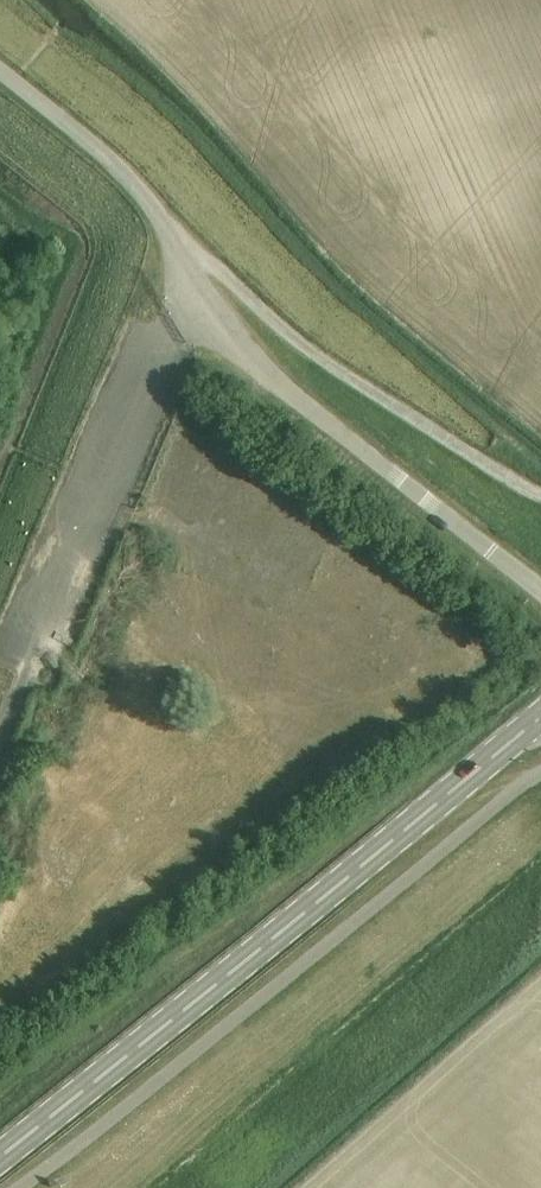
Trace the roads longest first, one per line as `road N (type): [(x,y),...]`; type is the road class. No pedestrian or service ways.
road 1 (unclassified): [(540,592),(267,377),(193,294),(173,241),(129,176),(0,71)]
road 2 (secondary): [(0,1157),(540,718)]
road 3 (track): [(173,241),(315,355),(540,497)]

